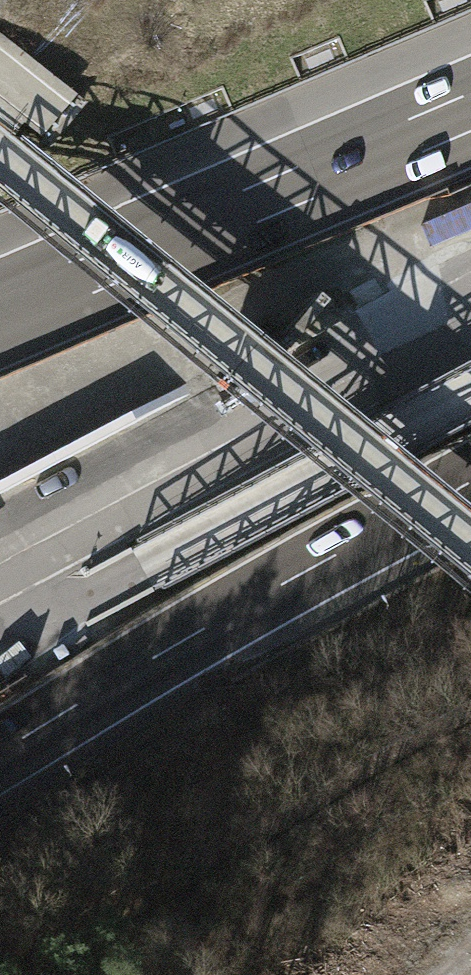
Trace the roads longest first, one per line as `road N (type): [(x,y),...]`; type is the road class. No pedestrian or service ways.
road 1 (motorway): [(0,761),(470,494)]
road 2 (motorway): [(0,568),(470,320)]
road 3 (motorway): [(470,112),(0,314)]

